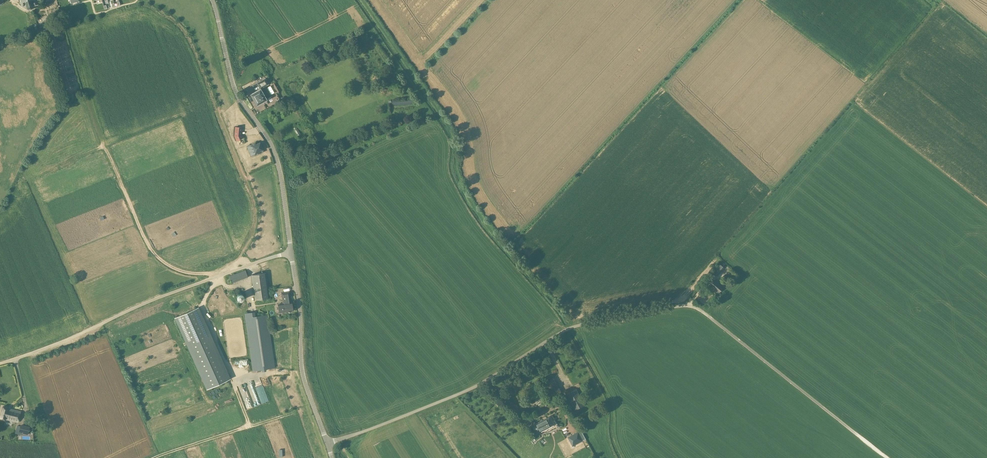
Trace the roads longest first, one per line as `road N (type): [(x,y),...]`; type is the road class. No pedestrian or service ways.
road 1 (unclassified): [(888,457),(695,306),(574,326),(480,384),(327,442)]
road 2 (unclassified): [(0,364),(291,252)]
road 3 (unclassified): [(291,252),(276,161),(234,88),(212,0)]
road 4 (unclassified): [(327,442),(304,380),(291,252)]
road 5 (track): [(154,457),(250,427),(232,377)]

